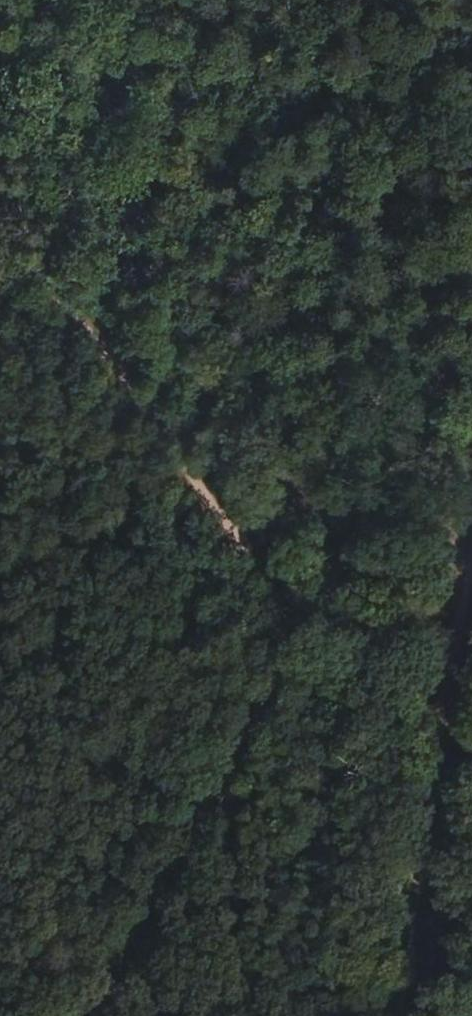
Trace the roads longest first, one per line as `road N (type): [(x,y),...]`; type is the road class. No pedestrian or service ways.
road 1 (track): [(0,51),(471,91)]
road 2 (track): [(301,638),(471,313)]
road 3 (track): [(416,1015),(459,782)]
road 4 (track): [(301,638),(459,782)]

